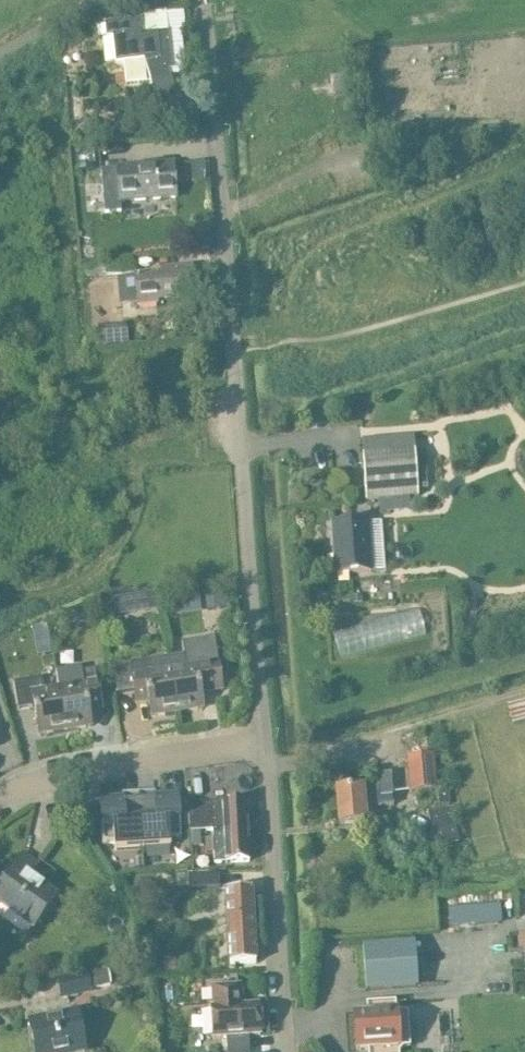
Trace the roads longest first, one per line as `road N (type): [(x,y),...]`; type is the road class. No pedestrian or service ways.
road 1 (unclassified): [(263,745),(236,338),(197,0)]
road 2 (unclassified): [(284,1051),(263,745)]
road 3 (unclassified): [(0,803),(72,771),(263,745)]

